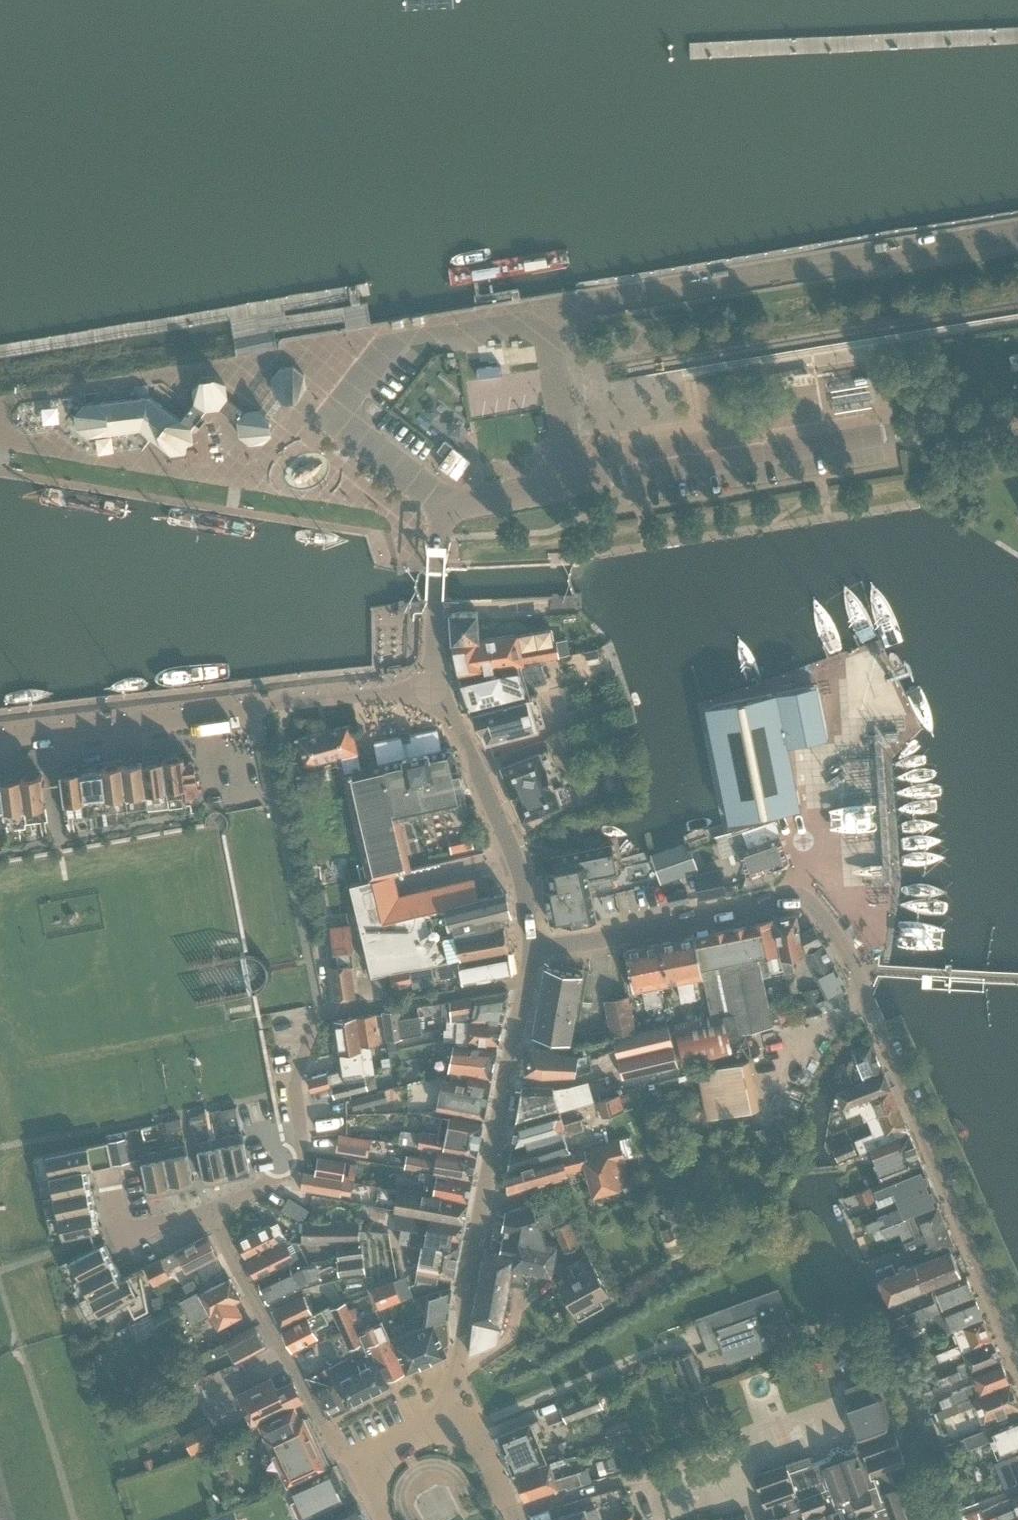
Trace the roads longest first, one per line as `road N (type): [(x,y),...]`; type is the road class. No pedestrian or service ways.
road 1 (tertiary): [(435,690),(439,536),(457,506),(1017,410)]
road 2 (residential): [(526,983),(321,1014),(296,1081),(297,1159),(213,1214)]
road 3 (tertiary): [(436,1425),(457,1362),(526,983)]
road 4 (residential): [(435,690),(0,742)]
road 5 (unclassified): [(1017,1350),(857,973)]
road 6 (unclassified): [(530,947),(800,897),(830,926),(857,973)]
road 7 (residential): [(213,1214),(324,1428),(346,1456),(382,1474)]
road 8 (tertiary): [(530,947),(520,870),(435,690)]
road 9 (residential): [(213,1214),(126,1237),(106,1171)]
road 10 (residential): [(514,1519),(482,1450),(436,1425)]

